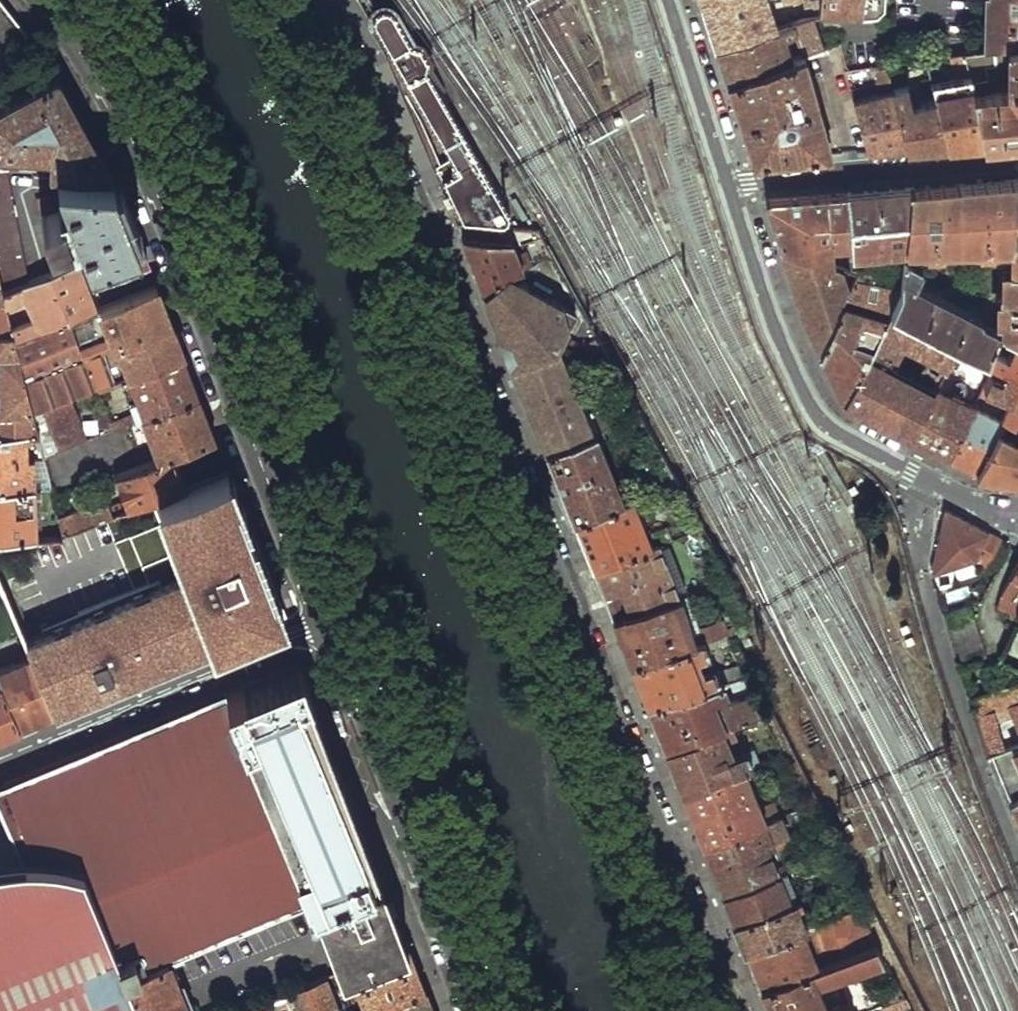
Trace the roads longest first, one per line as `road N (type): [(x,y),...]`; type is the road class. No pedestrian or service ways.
road 1 (primary): [(303,0),(377,149),(721,1010)]
road 2 (primary): [(335,620),(156,146),(97,37),(65,0)]
road 3 (residential): [(728,188),(791,368),(823,420),(968,501),(1017,517)]
road 4 (primary): [(483,1010),(335,620)]
road 5 (residential): [(335,620),(0,753)]
road 6 (residential): [(1017,161),(728,188)]
road 7 (residential): [(667,0),(728,188)]

